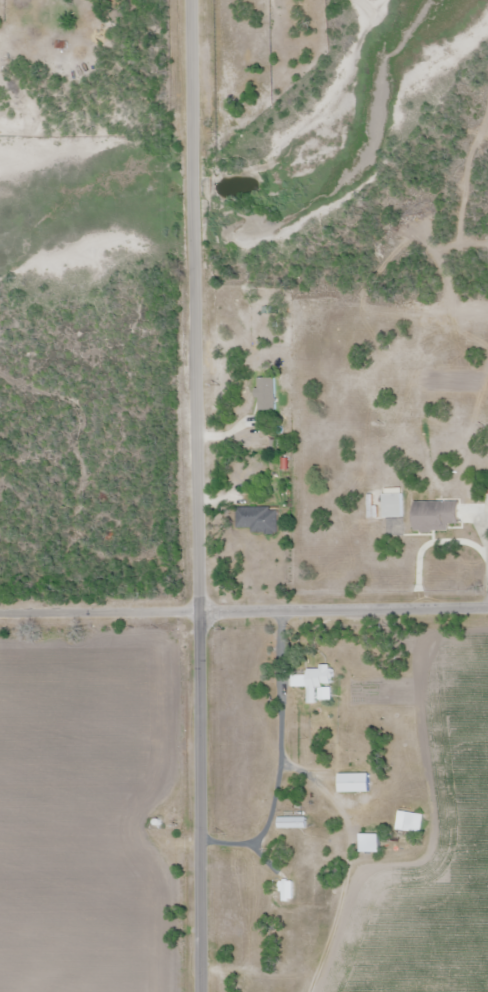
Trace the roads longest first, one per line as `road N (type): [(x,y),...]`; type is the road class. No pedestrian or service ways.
road 1 (residential): [(199,991),(193,213)]
road 2 (residential): [(0,615),(487,608)]
road 3 (residential): [(193,181),(191,0)]

